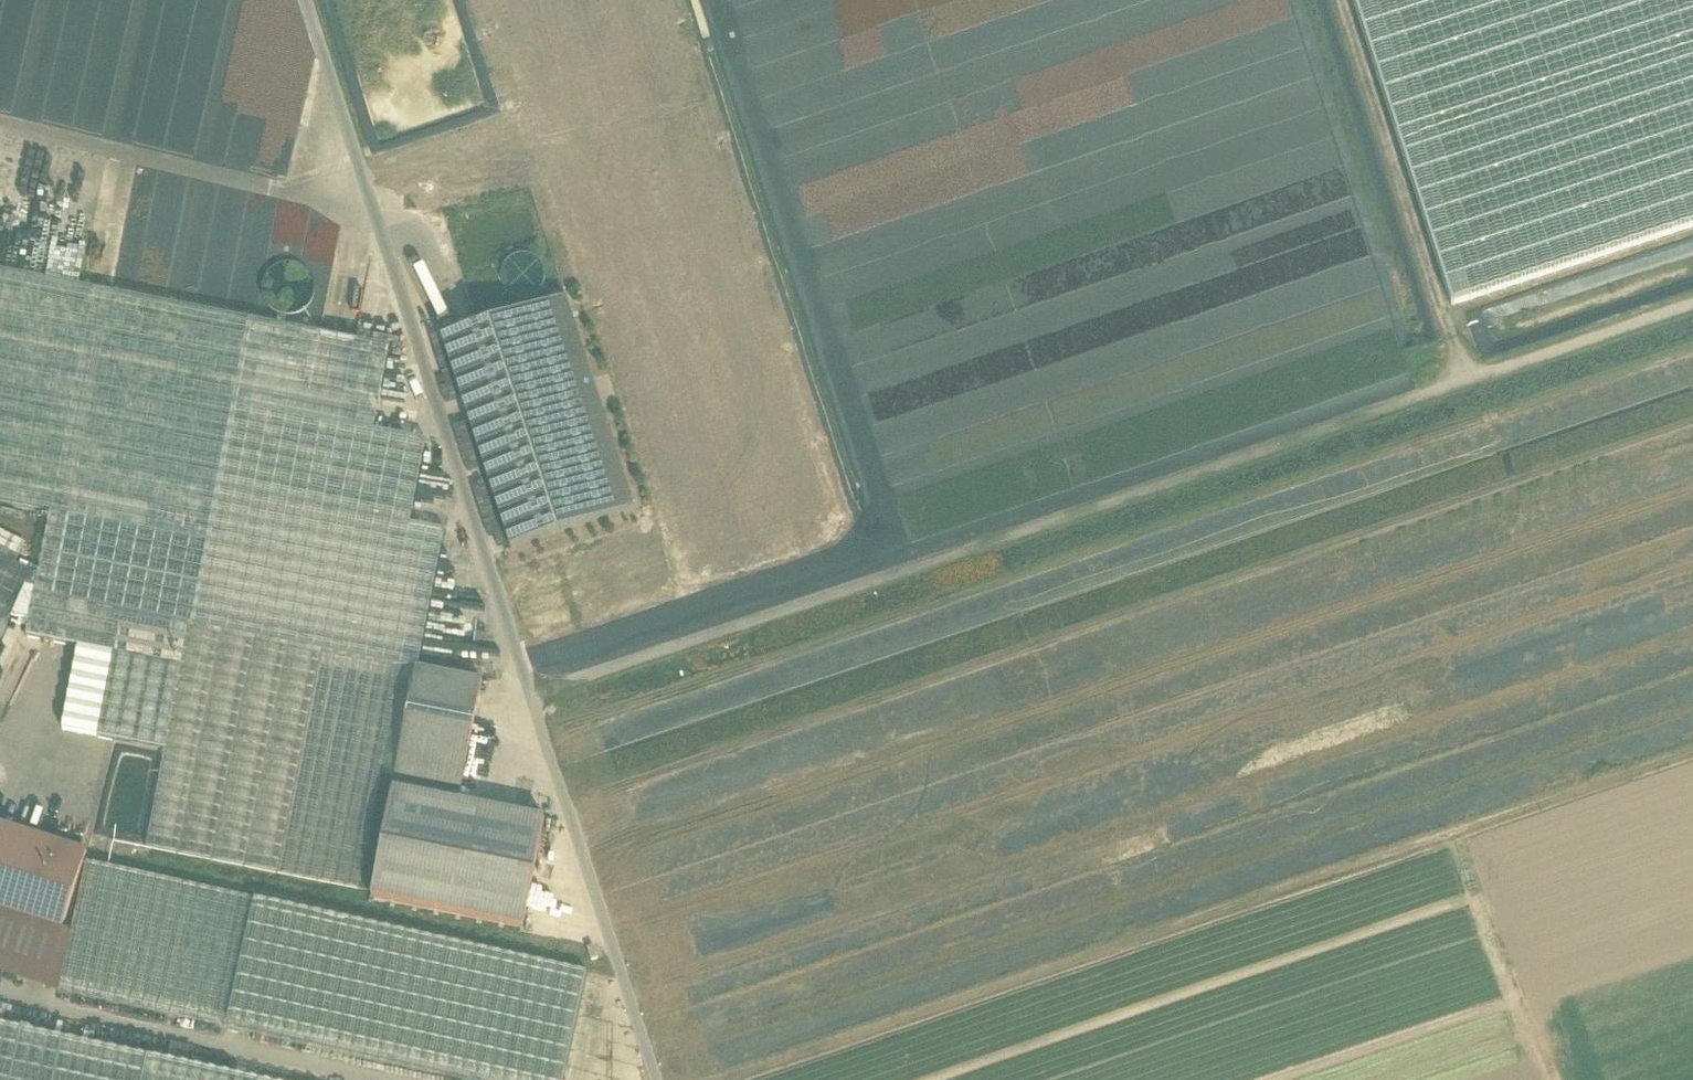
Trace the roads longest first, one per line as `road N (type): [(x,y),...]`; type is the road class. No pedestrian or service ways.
road 1 (track): [(1692,306),(531,698)]
road 2 (track): [(655,1079),(304,0)]
road 3 (track): [(717,0),(894,535),(520,664)]
road 4 (track): [(1338,0),(1463,383)]
road 5 (track): [(0,124),(301,195),(365,185)]

